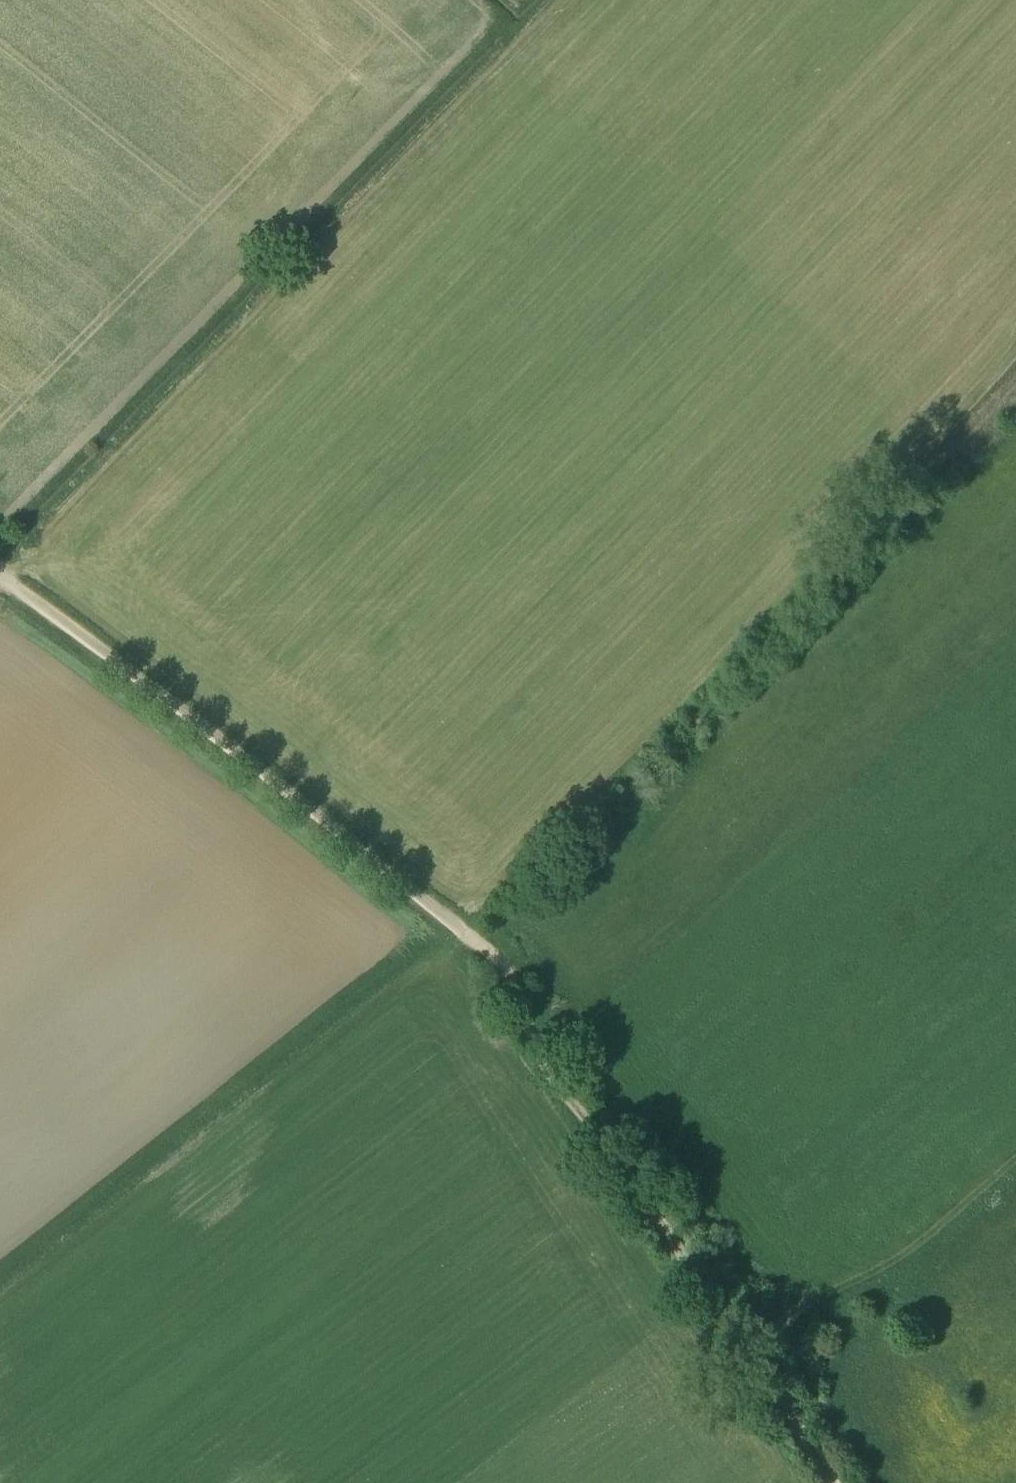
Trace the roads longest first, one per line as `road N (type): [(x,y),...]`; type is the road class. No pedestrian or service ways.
road 1 (track): [(471,940),(836,1482)]
road 2 (unclassified): [(471,940),(0,578)]

